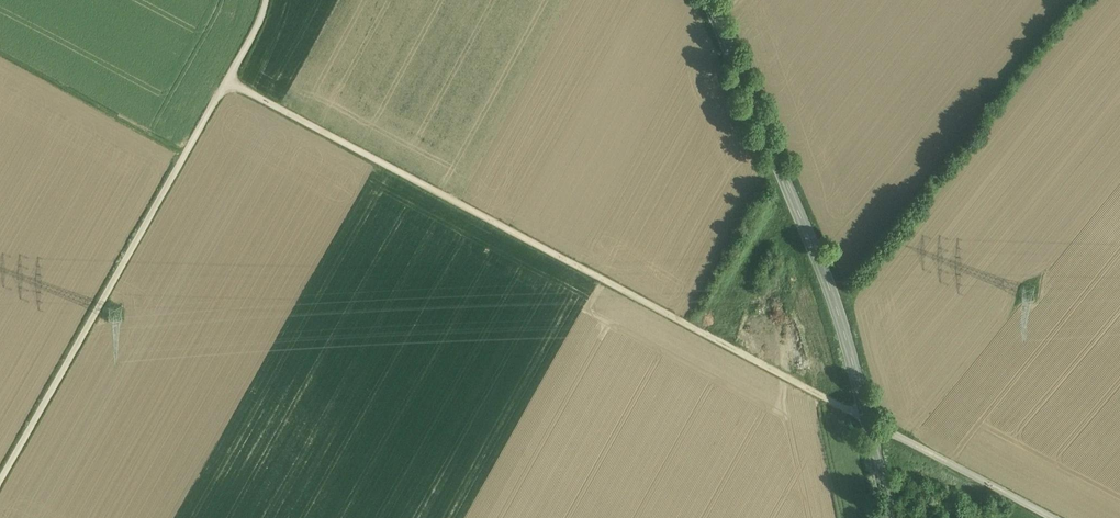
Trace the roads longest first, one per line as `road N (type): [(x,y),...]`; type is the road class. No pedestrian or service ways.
road 1 (track): [(227,80),(866,417)]
road 2 (secondary): [(866,417),(838,312),(711,0)]
road 3 (unclassified): [(866,417),(1055,517)]
road 4 (track): [(186,152),(0,52)]

